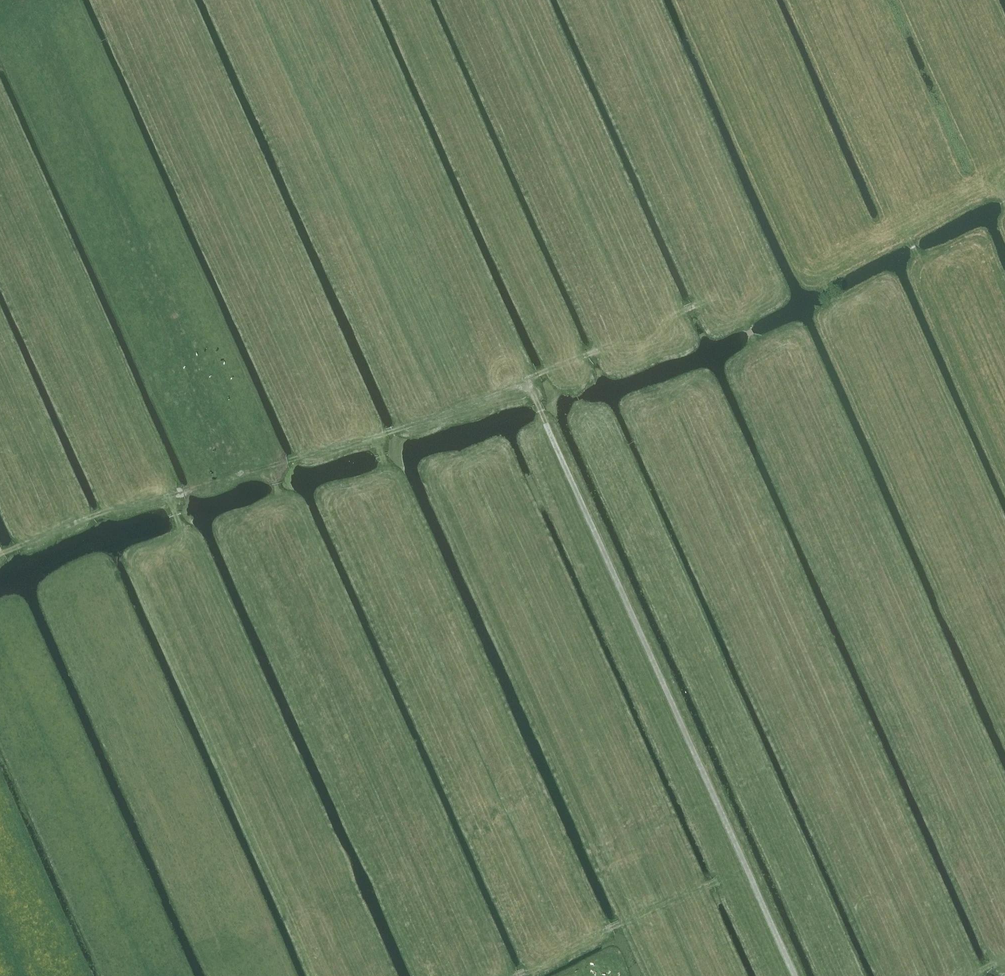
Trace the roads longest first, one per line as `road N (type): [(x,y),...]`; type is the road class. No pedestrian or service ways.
road 1 (track): [(514,355),(797,975)]
road 2 (track): [(456,413),(601,351)]

